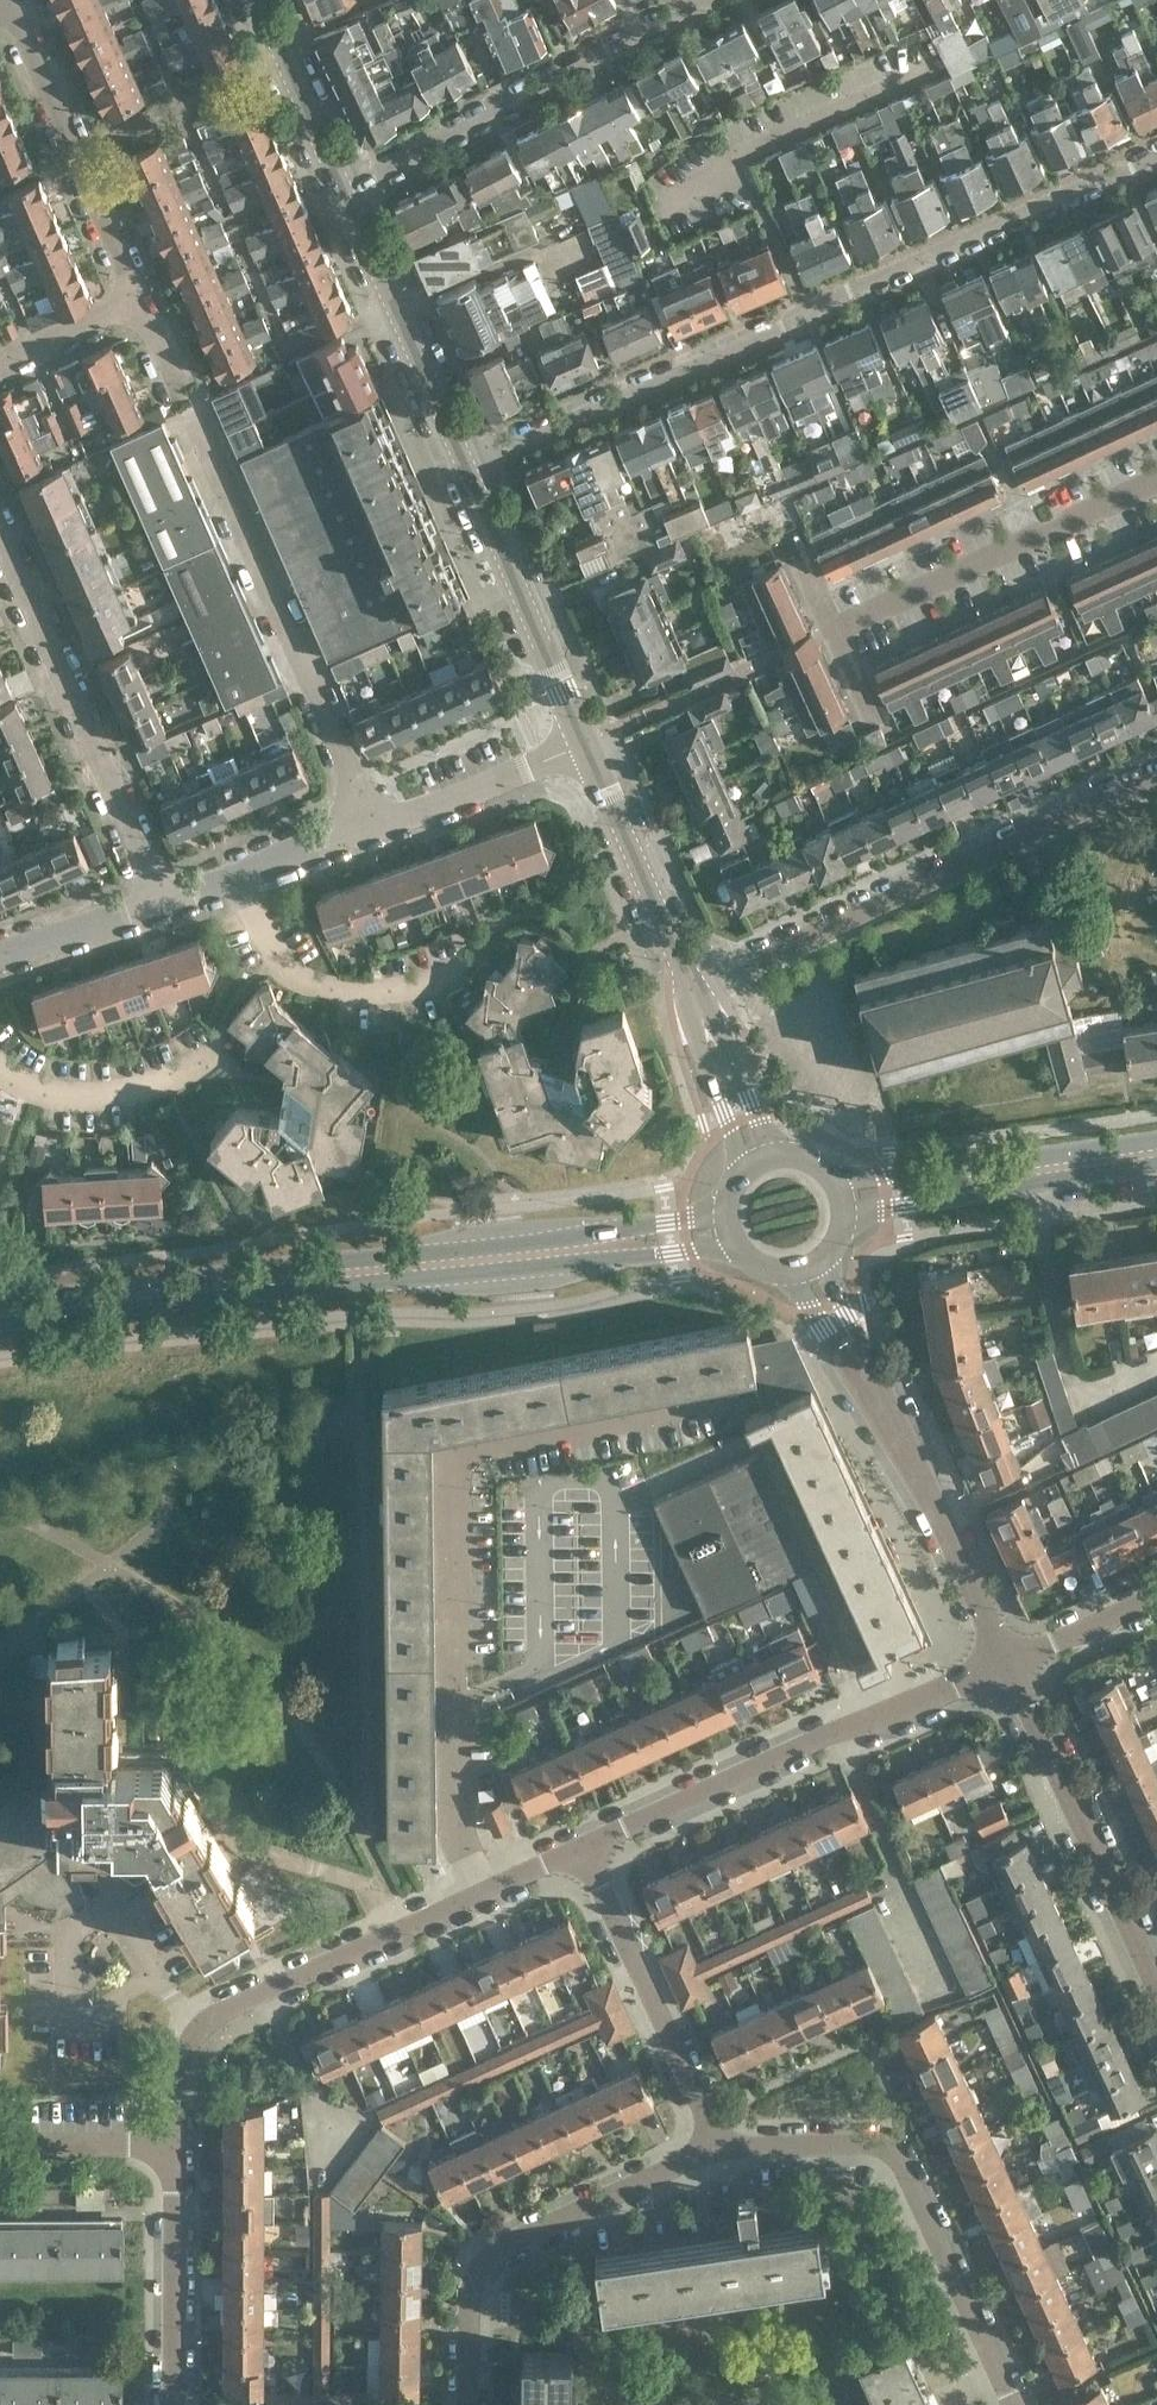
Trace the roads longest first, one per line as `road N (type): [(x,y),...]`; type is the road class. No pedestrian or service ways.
road 1 (residential): [(1156,158),(471,466)]
road 2 (residential): [(480,1894),(449,1826),(441,1445),(714,1398)]
road 3 (primary): [(0,1314),(605,1248)]
road 4 (residential): [(685,974),(758,959),(1156,786)]
road 5 (residential): [(376,826),(179,398)]
road 6 (residential): [(708,2144),(875,2144),(897,2155),(1015,2404)]
road 7 (residential): [(582,1850),(841,1728),(1005,1663)]
road 8 (residential): [(171,2145),(170,2047),(196,2026),(480,1894)]
road 9 (residential): [(723,0),(344,184)]
road 10 (residential): [(465,2404),(471,2286),(496,2253),(708,2144)]
road 11 (residential): [(0,547),(159,903)]
road 12 (tertiary): [(1156,1992),(1005,1663)]
road 13 (residential): [(1156,483),(832,630)]
road 14 (residential): [(497,930),(467,961),(413,989),(355,994),(306,984),(277,962),(230,878)]
road 15 (residential): [(139,312),(10,9),(0,14)]
road 16 (tertiary): [(1005,1663),(863,1371)]
road 17 (residential): [(708,2144),(705,2117),(582,1850)]
road 18 (tertiary): [(471,466),(344,184)]
road 19 (tertiary): [(586,743),(471,466)]
road 20 (residential): [(169,2404),(171,2145)]
road 21 (tertiary): [(685,974),(586,743)]
road 22 (residential): [(220,1046),(150,1094),(91,1105),(0,1079)]
road 23 (residential): [(586,743),(376,826)]
road 24 (tertiary): [(685,974),(698,1047),(746,1168)]
road 25 (tertiary): [(776,1154),(685,974)]
road 26 (tertiary): [(344,184),(265,0)]
road 27 (primary): [(975,1179),(1156,1152)]
road 28 (residential): [(0,2147),(171,2145)]
road 29 (residential): [(159,903),(0,958)]
road 30 (residential): [(832,630),(792,541),(731,568)]
road 31 (residential): [(1005,1663),(1156,1600)]
road 32 (residential): [(376,826),(230,878)]
road 33 (residential): [(139,312),(0,370)]
road 34 (primary): [(975,1179),(923,1170),(836,1183)]
road 35 (primary): [(844,1216),(927,1201),(975,1179)]
road 36 (primary): [(605,1248),(651,1257),(735,1244)]
road 37 (primary): [(726,1210),(648,1225),(605,1248)]
road 38 (tertiary): [(787,1271),(836,1345),(863,1371)]
road 39 (tertiary): [(863,1371),(857,1332),(819,1261)]

